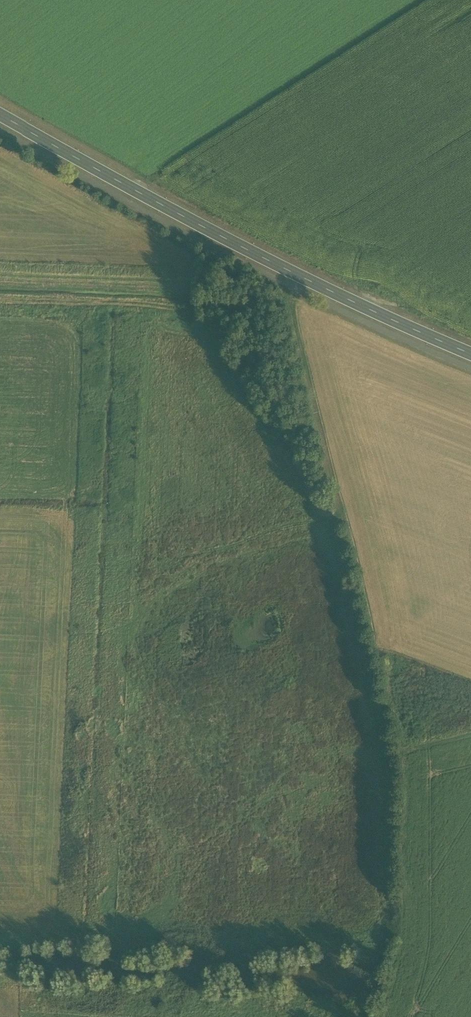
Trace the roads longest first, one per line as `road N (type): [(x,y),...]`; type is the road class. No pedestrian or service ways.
road 1 (secondary): [(470,353),(293,273),(0,113)]
road 2 (track): [(293,273),(289,286),(343,519)]

